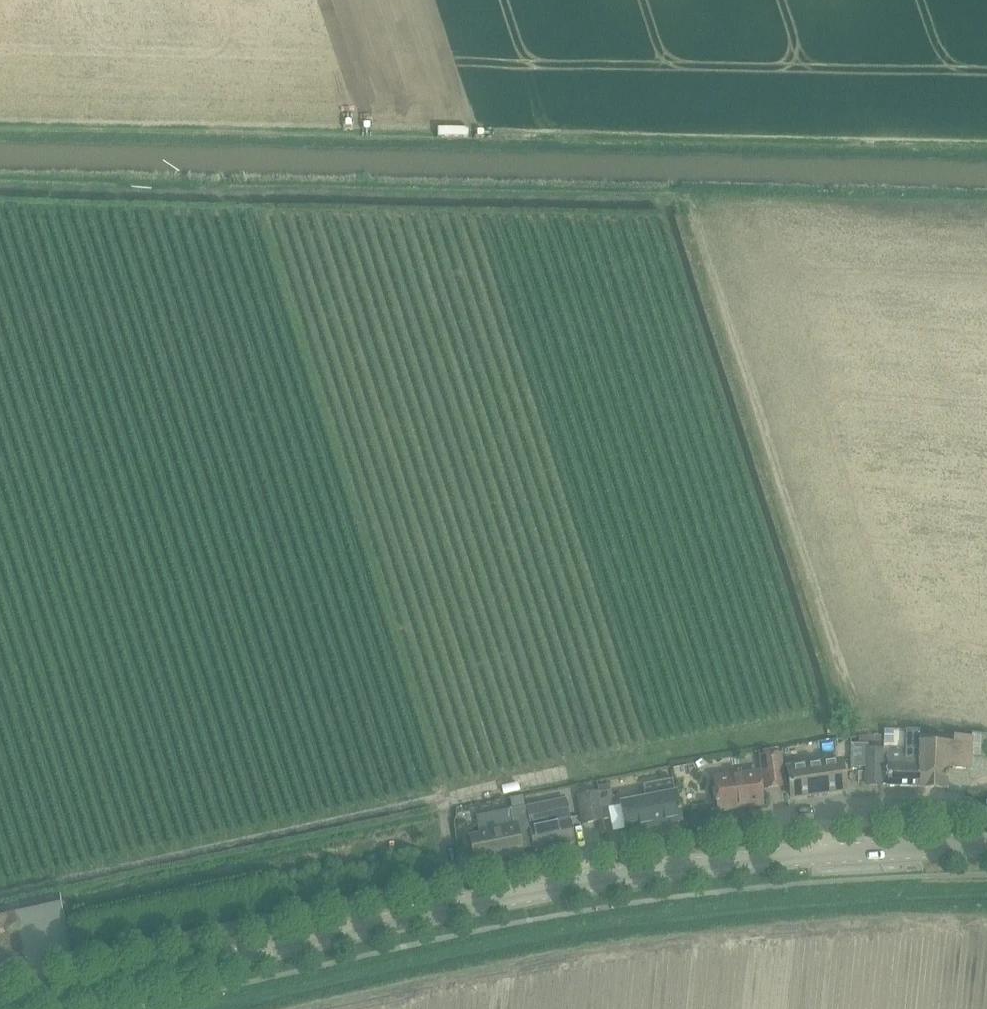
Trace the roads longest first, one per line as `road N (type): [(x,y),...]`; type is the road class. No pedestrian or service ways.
road 1 (secondary): [(10,1008),(604,874),(863,850),(986,849)]

